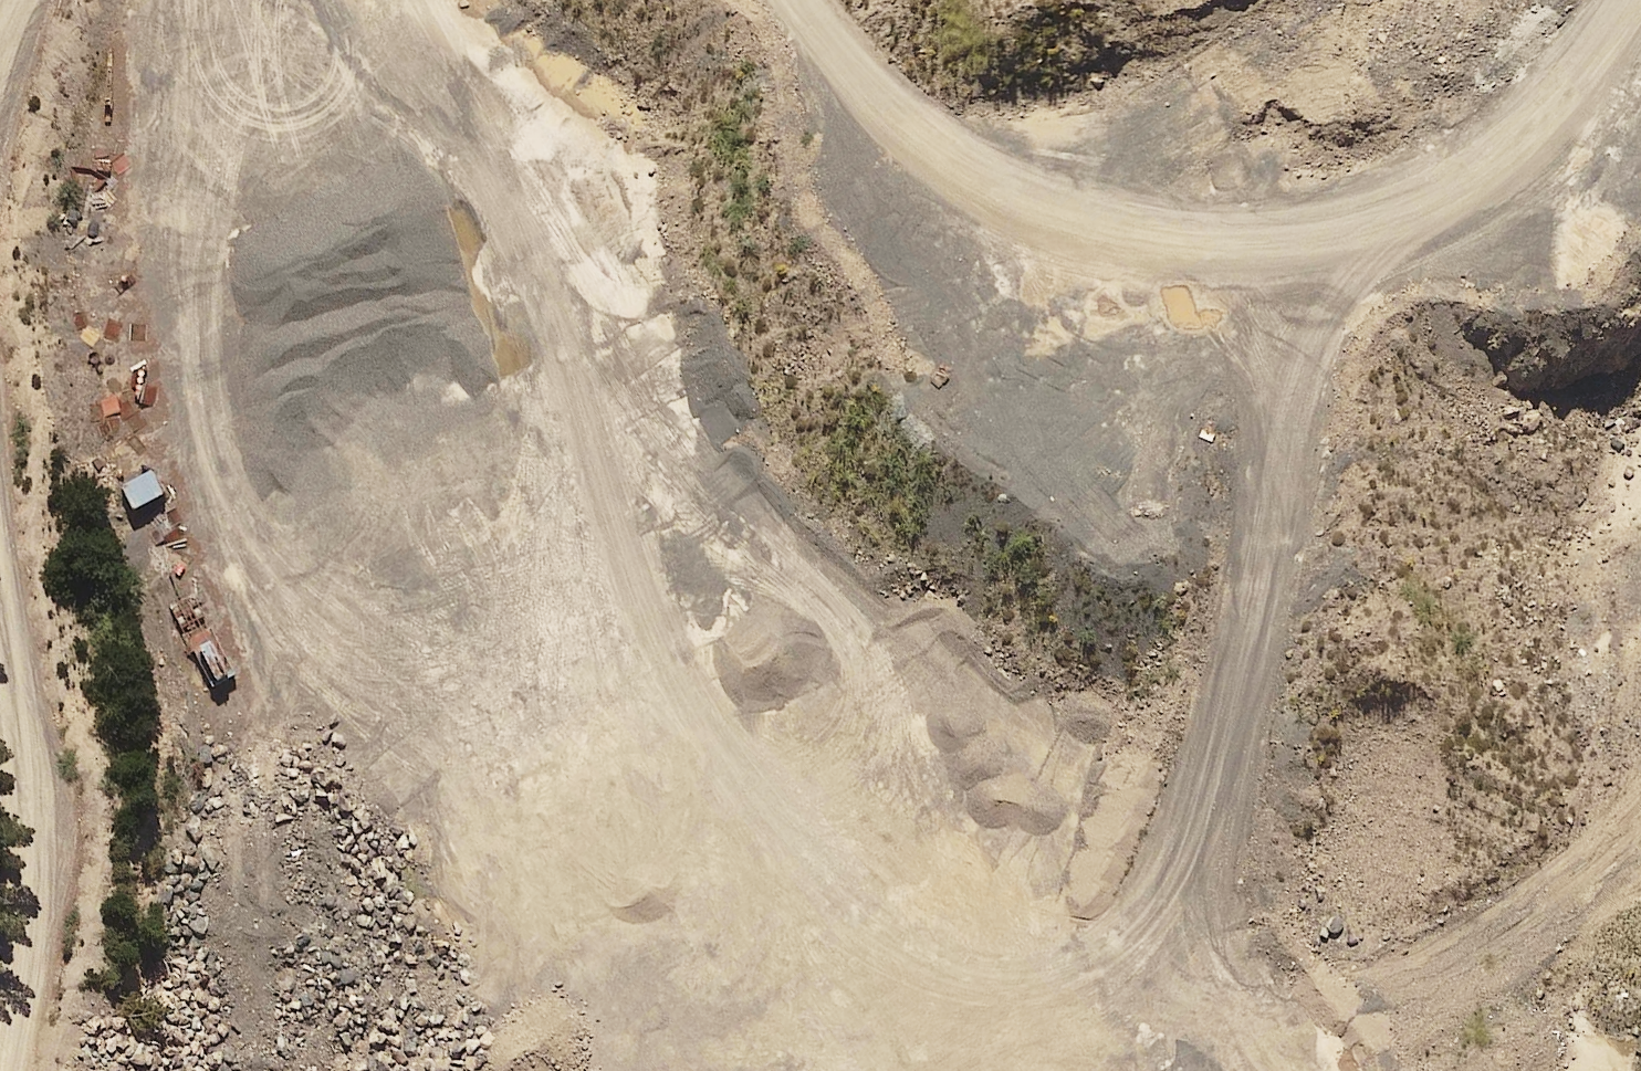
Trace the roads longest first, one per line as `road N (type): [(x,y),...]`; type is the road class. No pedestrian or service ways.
road 1 (track): [(401,0),(549,263),(597,451),(654,612),(742,777),(854,898),(947,960),(1052,973),(1146,917),(1210,786),(1261,597),(1291,417),(1327,320),(1431,201)]
road 2 (track): [(803,0),(921,126),(1028,201),(1158,235),(1294,235),(1431,201),(1532,124),(1626,0)]
road 3 (track): [(211,0),(191,325),(208,446),(272,574),(335,640),(415,692)]
road 4 (track): [(1146,917),(1219,999),(1329,1029),(1453,977),(1640,838)]
road 5 (track): [(1,1070),(17,971),(27,810),(0,598)]
road 6 (track): [(735,1070),(947,960)]

